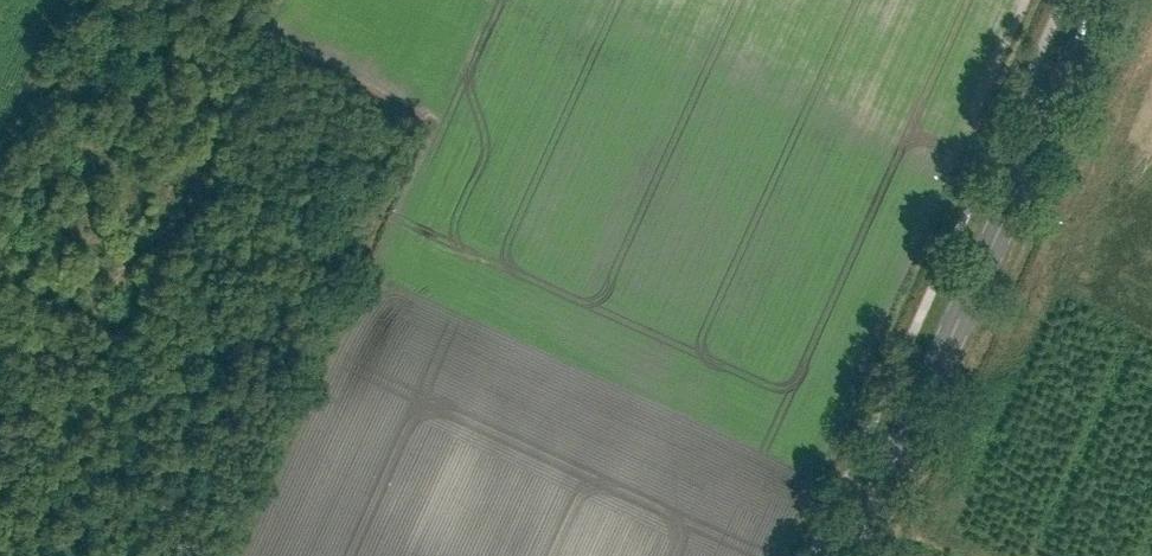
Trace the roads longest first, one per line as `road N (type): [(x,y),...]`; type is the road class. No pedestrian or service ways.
road 1 (secondary): [(852,555),(1102,0)]

